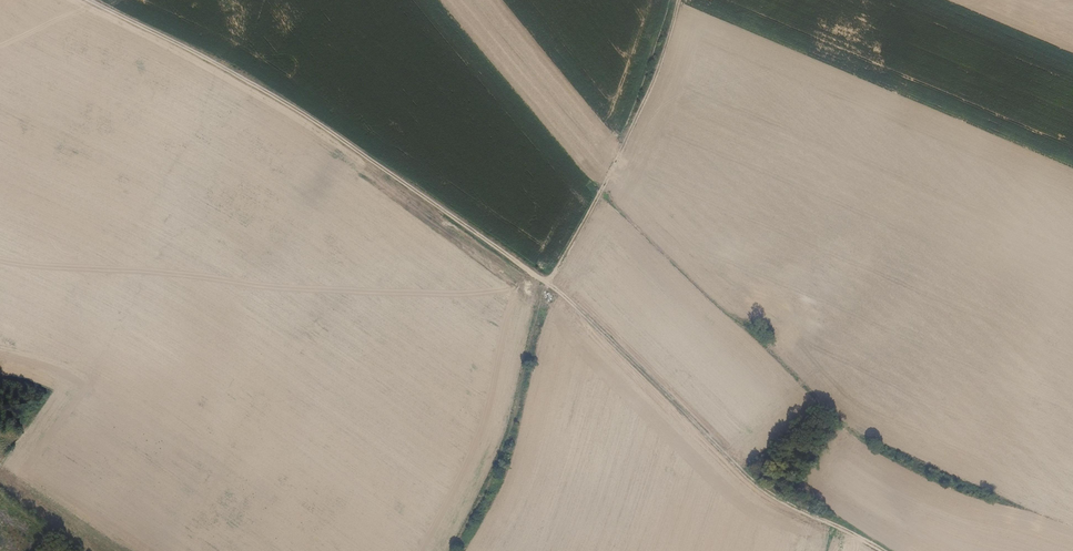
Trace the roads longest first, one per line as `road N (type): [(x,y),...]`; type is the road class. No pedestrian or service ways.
road 1 (track): [(89,0),(248,79),(339,139),(548,285),(754,470),(902,550)]
road 2 (track): [(679,0),(663,57),(548,285),(489,492),(453,550)]

